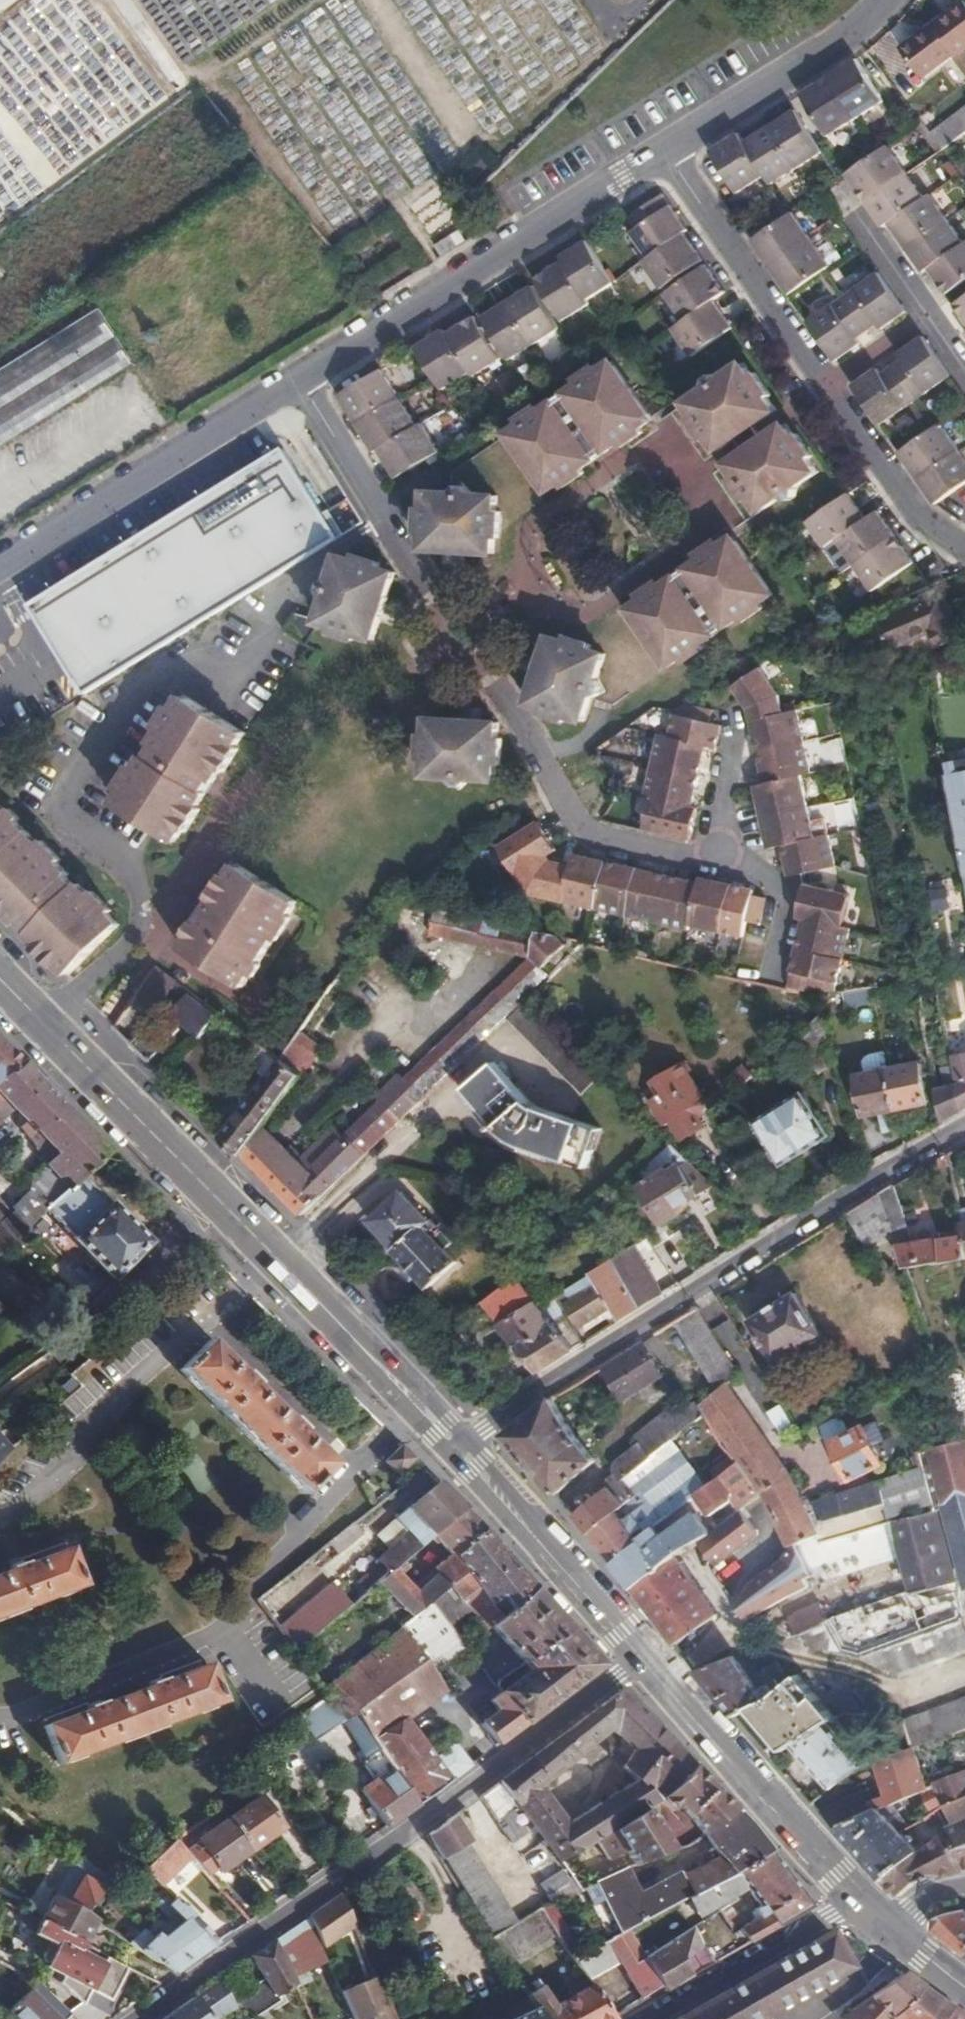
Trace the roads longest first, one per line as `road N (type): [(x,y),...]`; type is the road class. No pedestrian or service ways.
road 1 (residential): [(0,563),(670,148)]
road 2 (secondary): [(452,1446),(0,977)]
road 3 (unclassified): [(139,2018),(644,1658)]
road 4 (tertiary): [(964,1128),(708,1277),(452,1446)]
road 5 (secondary): [(859,1902),(644,1658)]
road 6 (residential): [(670,148),(830,387)]
road 7 (secondary): [(644,1658),(452,1446)]
road 8 (residential): [(670,148),(883,0)]
road 9 (tertiary): [(859,1902),(642,2018)]
road 10 (residential): [(830,387),(927,528),(964,553)]
road 11 (residential): [(857,214),(928,318)]

